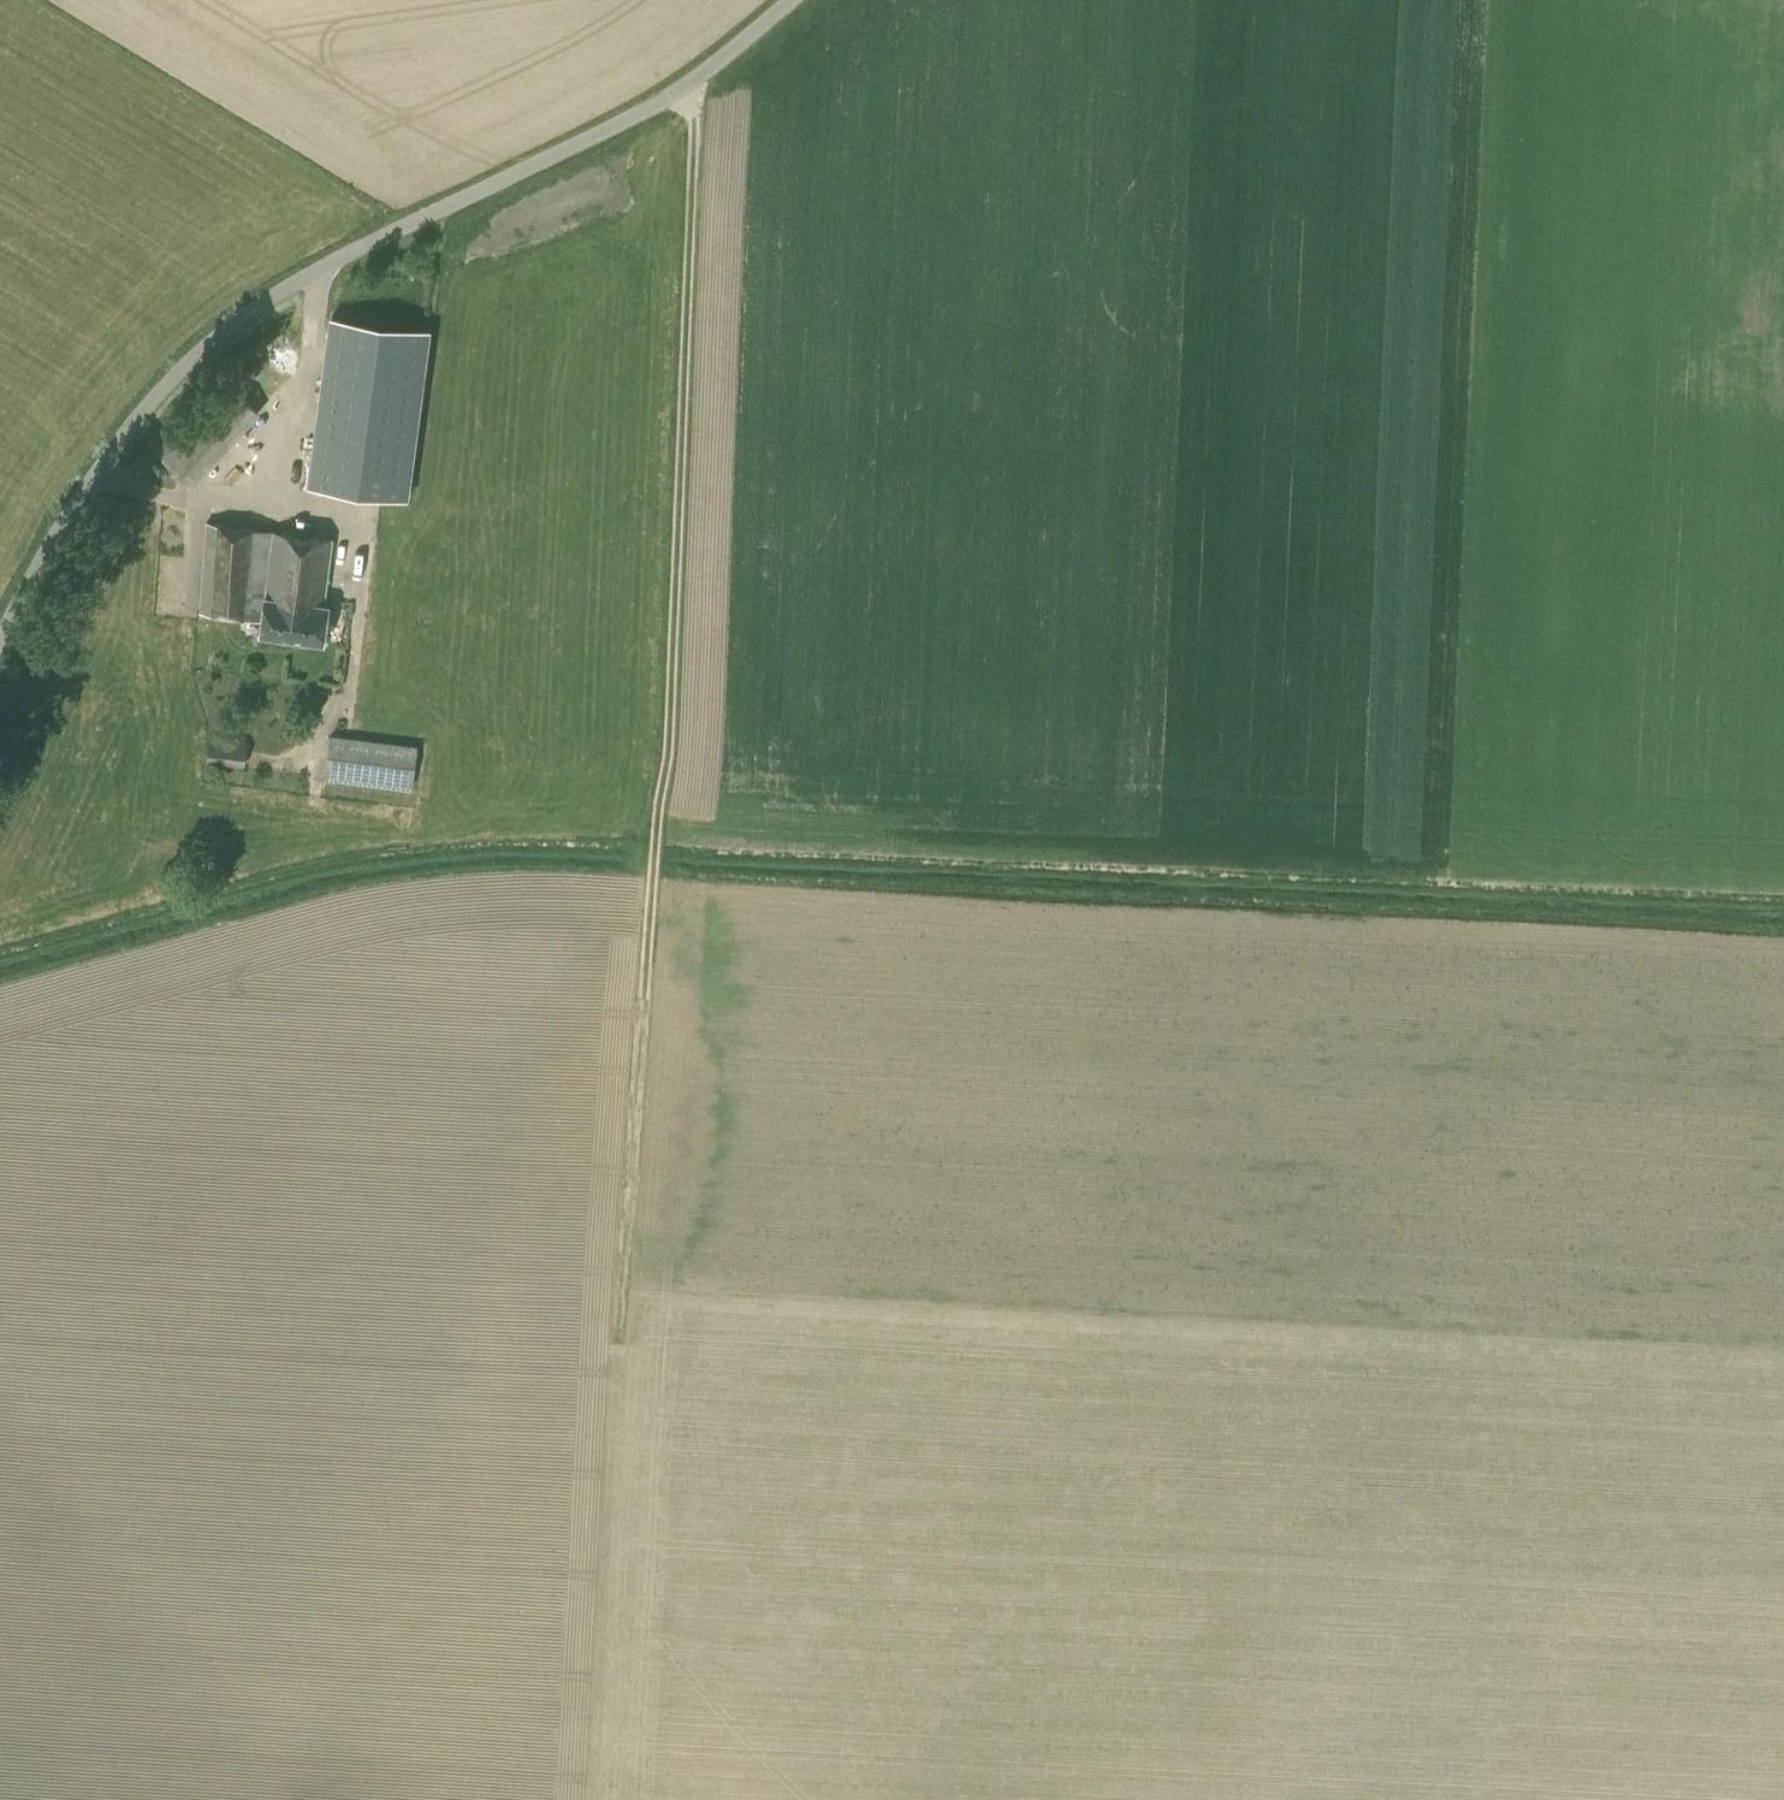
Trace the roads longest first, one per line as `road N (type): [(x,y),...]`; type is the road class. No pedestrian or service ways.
road 1 (unclassified): [(0,624),(94,477),(224,334),(303,282),(624,127),(794,0)]

